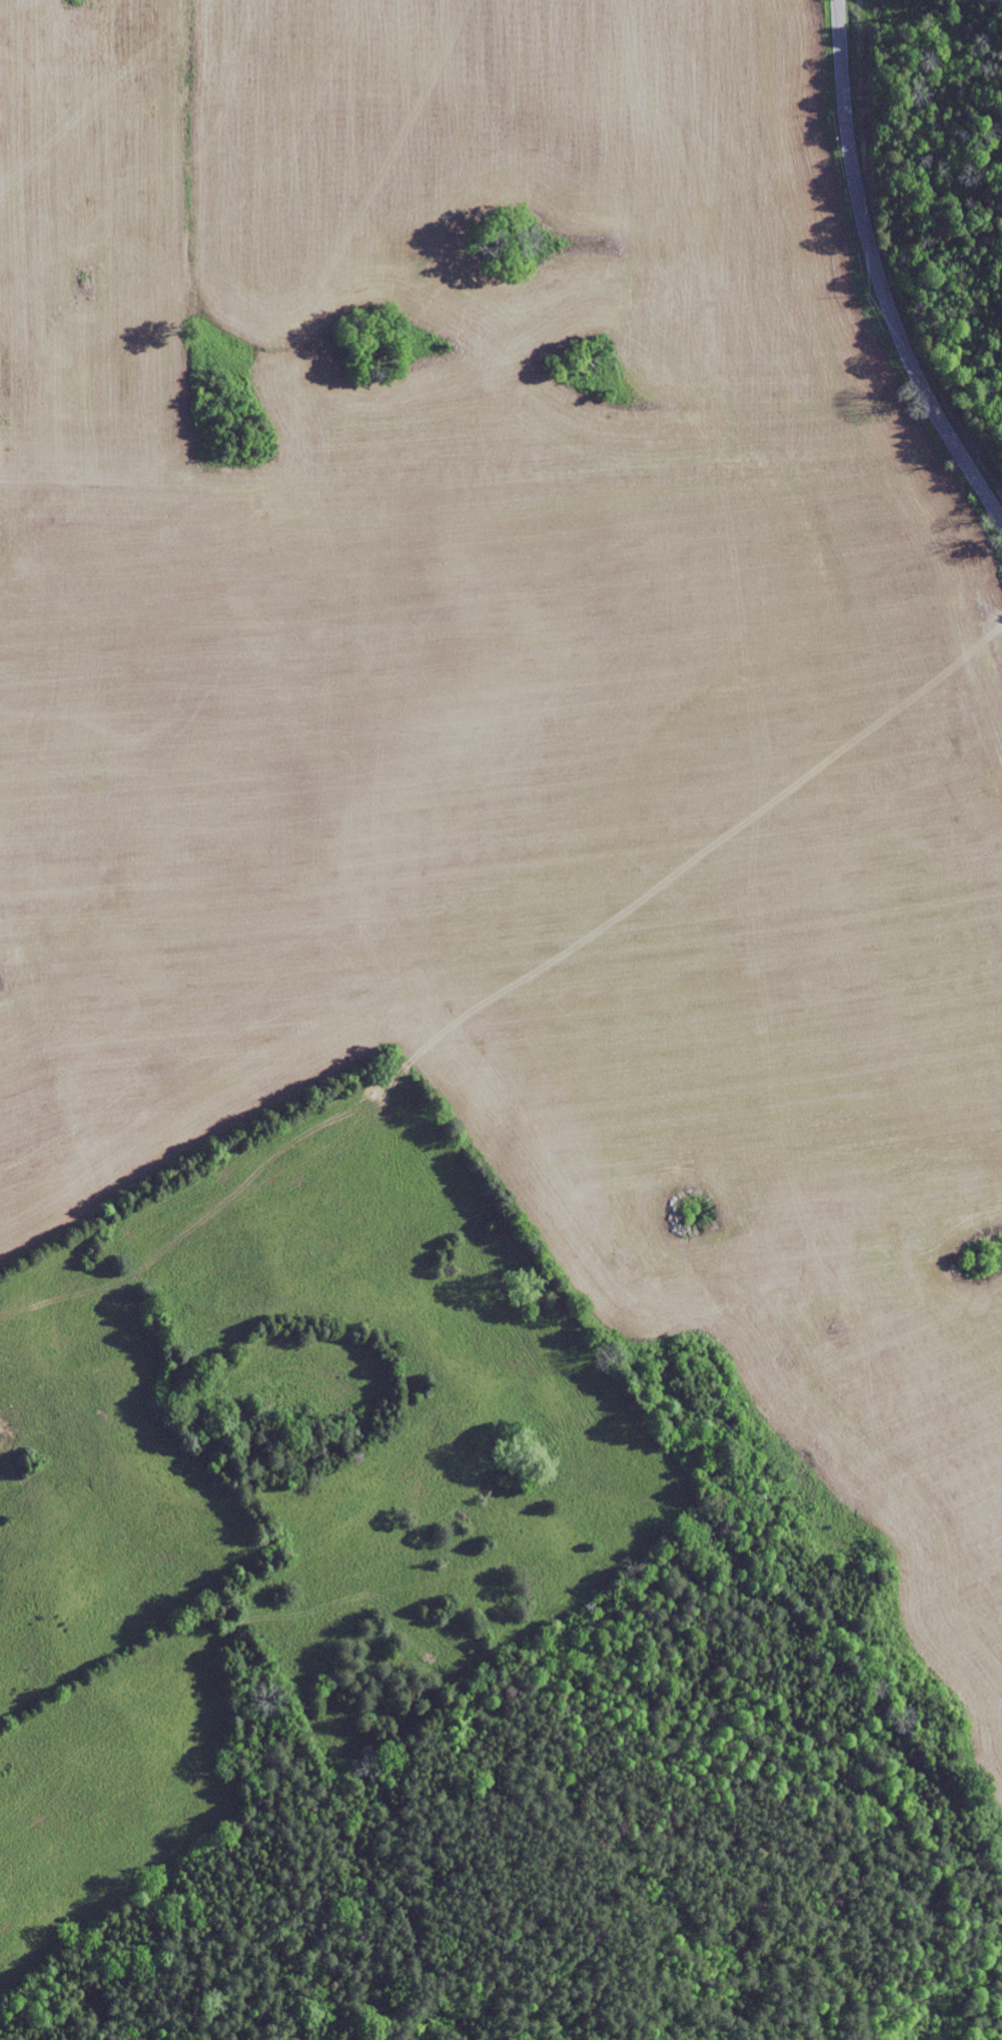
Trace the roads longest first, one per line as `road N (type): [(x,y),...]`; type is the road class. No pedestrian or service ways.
road 1 (secondary): [(1001,516),(911,369),(895,324),(848,148),(838,0)]

